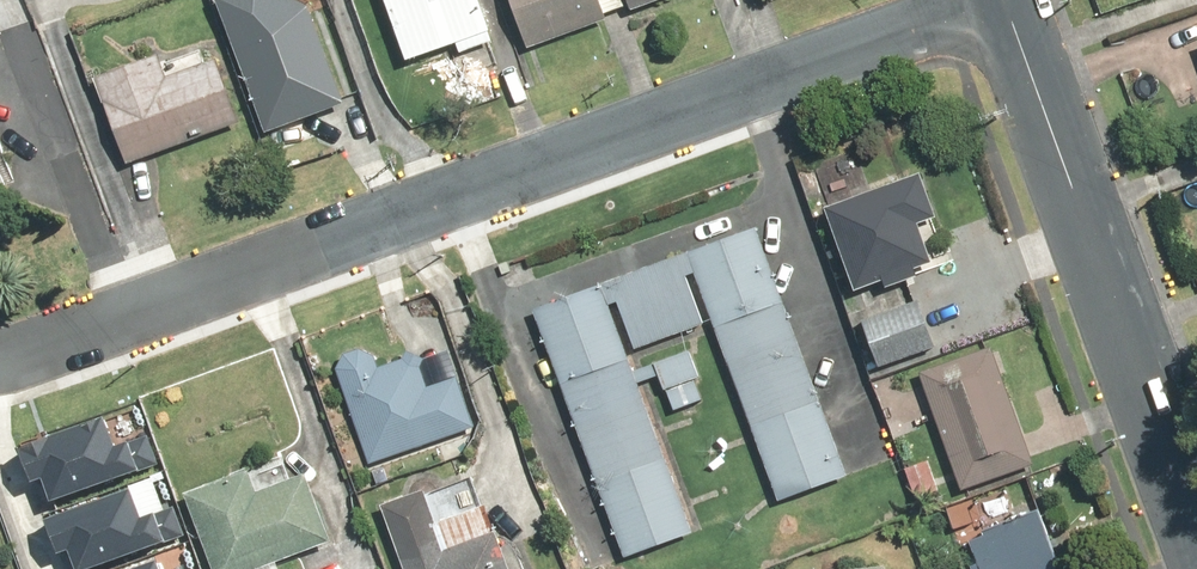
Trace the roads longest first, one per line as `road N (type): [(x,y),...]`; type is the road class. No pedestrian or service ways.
road 1 (residential): [(0,358),(990,0)]
road 2 (secondary): [(1000,0),(1196,562)]

